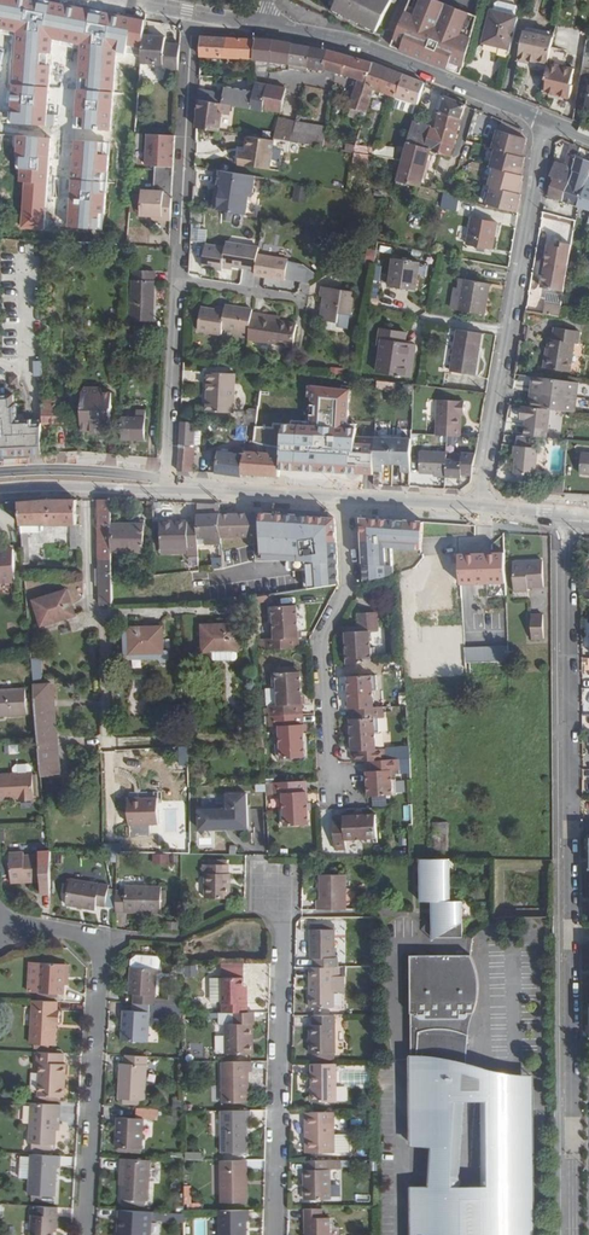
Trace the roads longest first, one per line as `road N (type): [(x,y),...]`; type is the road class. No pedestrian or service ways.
road 1 (residential): [(569,511),(573,1151)]
road 2 (residential): [(0,922),(87,934),(101,946),(85,1234)]
road 3 (residential): [(546,121),(479,506)]
road 4 (residential): [(269,888),(283,893),(277,1234)]
road 5 (tertiary): [(0,480),(344,498)]
road 6 (residential): [(259,25),(358,44),(546,121)]
road 7 (residential): [(344,789),(329,764),(322,637),(348,584),(344,498)]
road 8 (residential): [(259,25),(119,0)]
road 9 (tertiary): [(344,498),(479,506)]
road 10 (residential): [(306,300),(178,280)]

